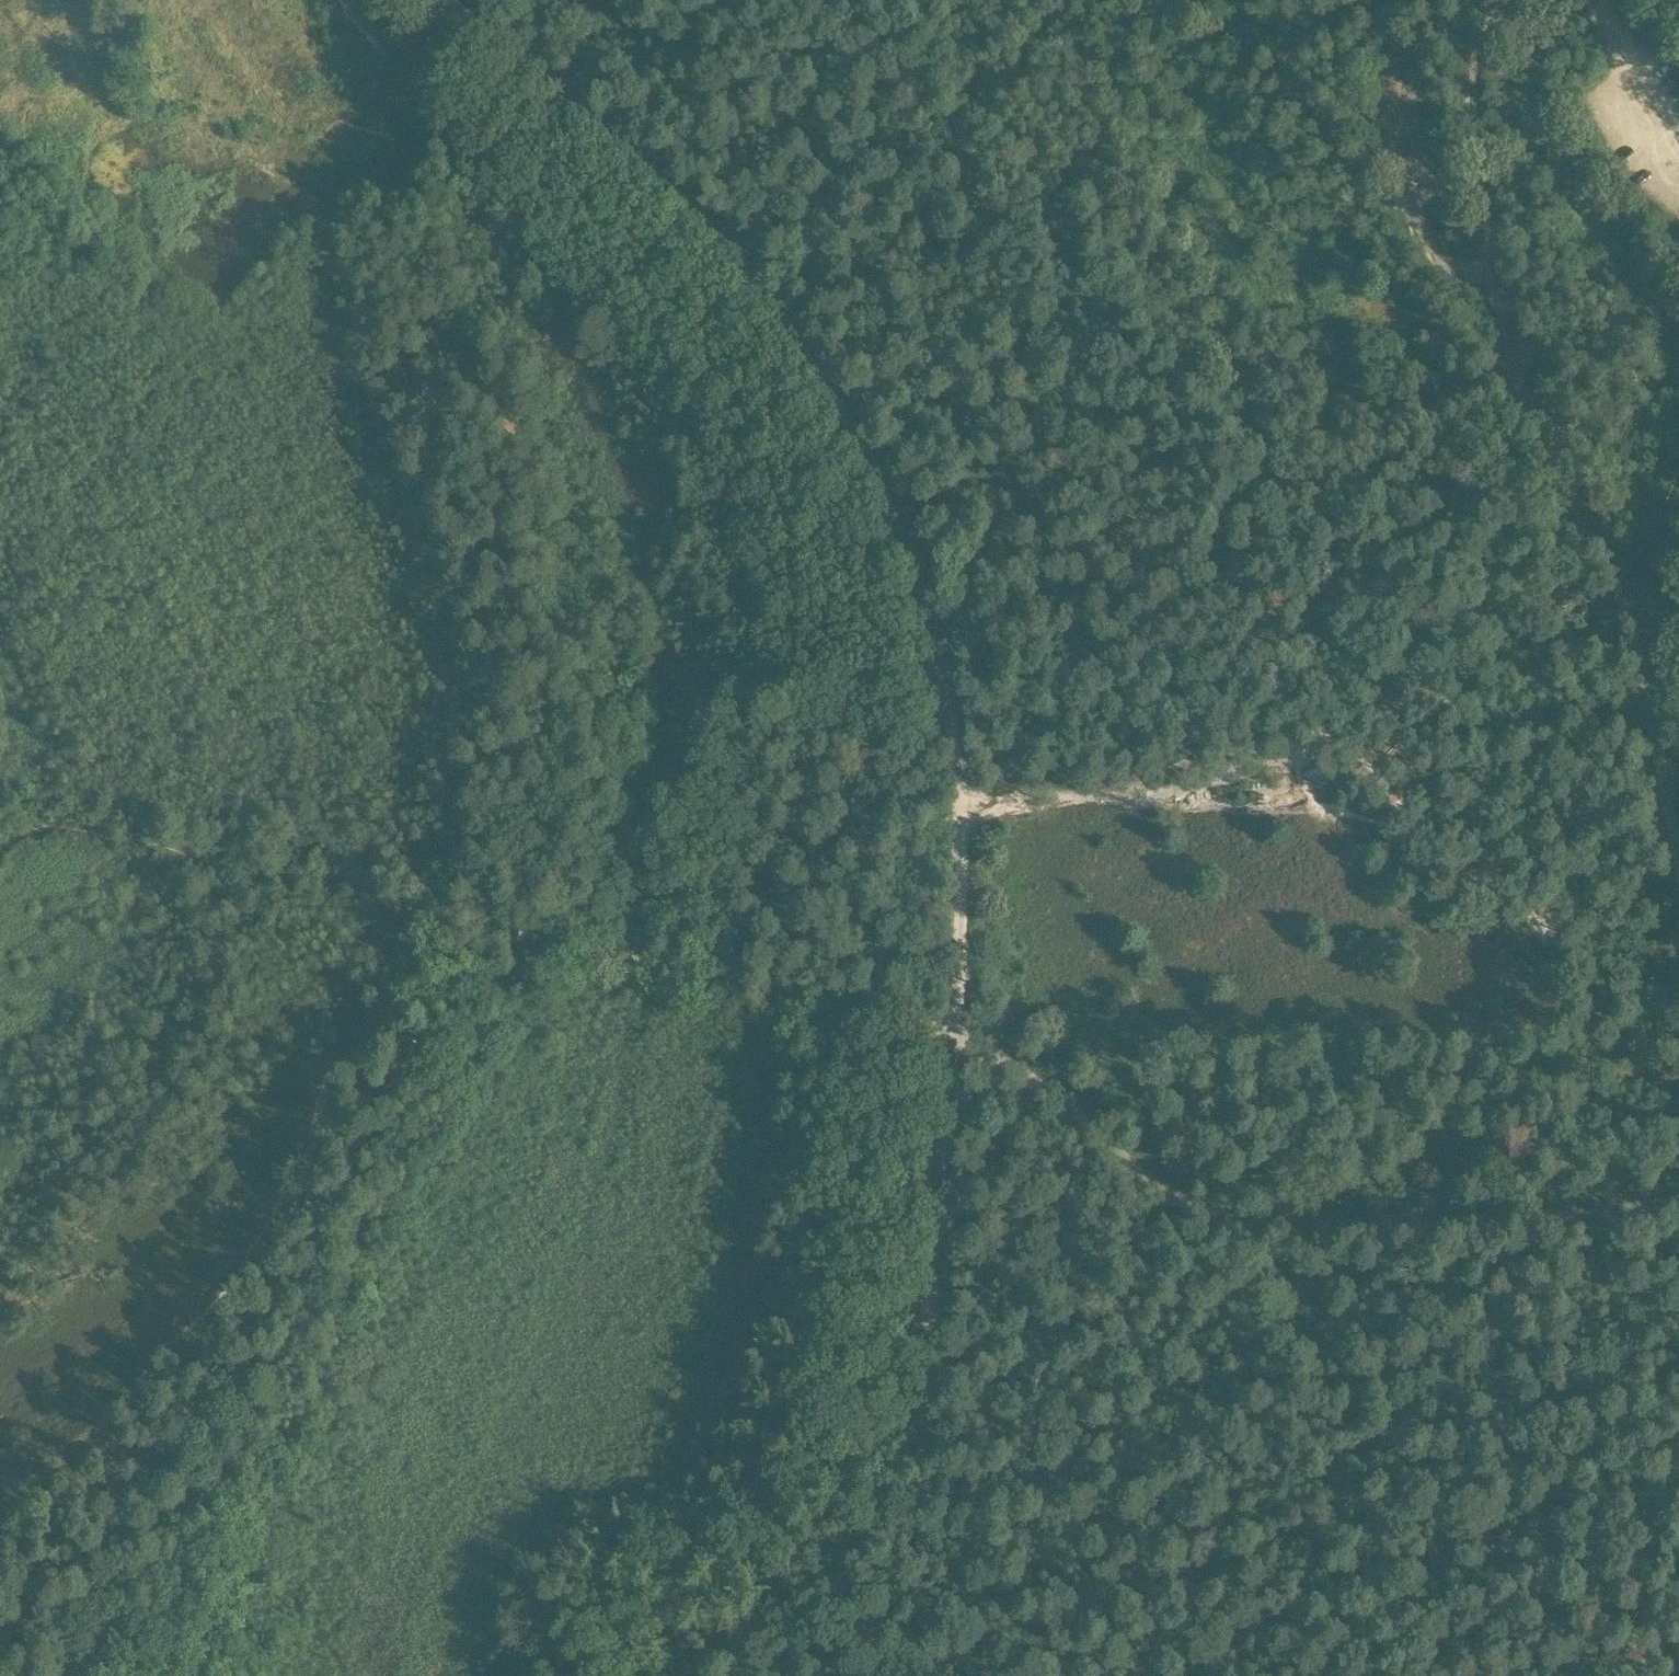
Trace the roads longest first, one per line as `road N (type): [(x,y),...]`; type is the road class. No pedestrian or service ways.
road 1 (track): [(1510,0),(1489,16),(1476,49),(1471,117),(1519,390),(1622,608),(1678,855)]
road 2 (track): [(958,1036),(1183,1206),(1281,1237),(1678,1198)]
road 3 (track): [(914,584),(865,449),(722,240),(517,52)]
road 4 (track): [(915,1461),(934,1176),(958,1036)]
road 5 (track): [(685,1675),(718,1653),(780,1633),(816,1604),(874,1535),(915,1461)]
road 6 (track): [(961,814),(944,677),(914,584)]
road 7 (track): [(958,1036),(961,814)]

